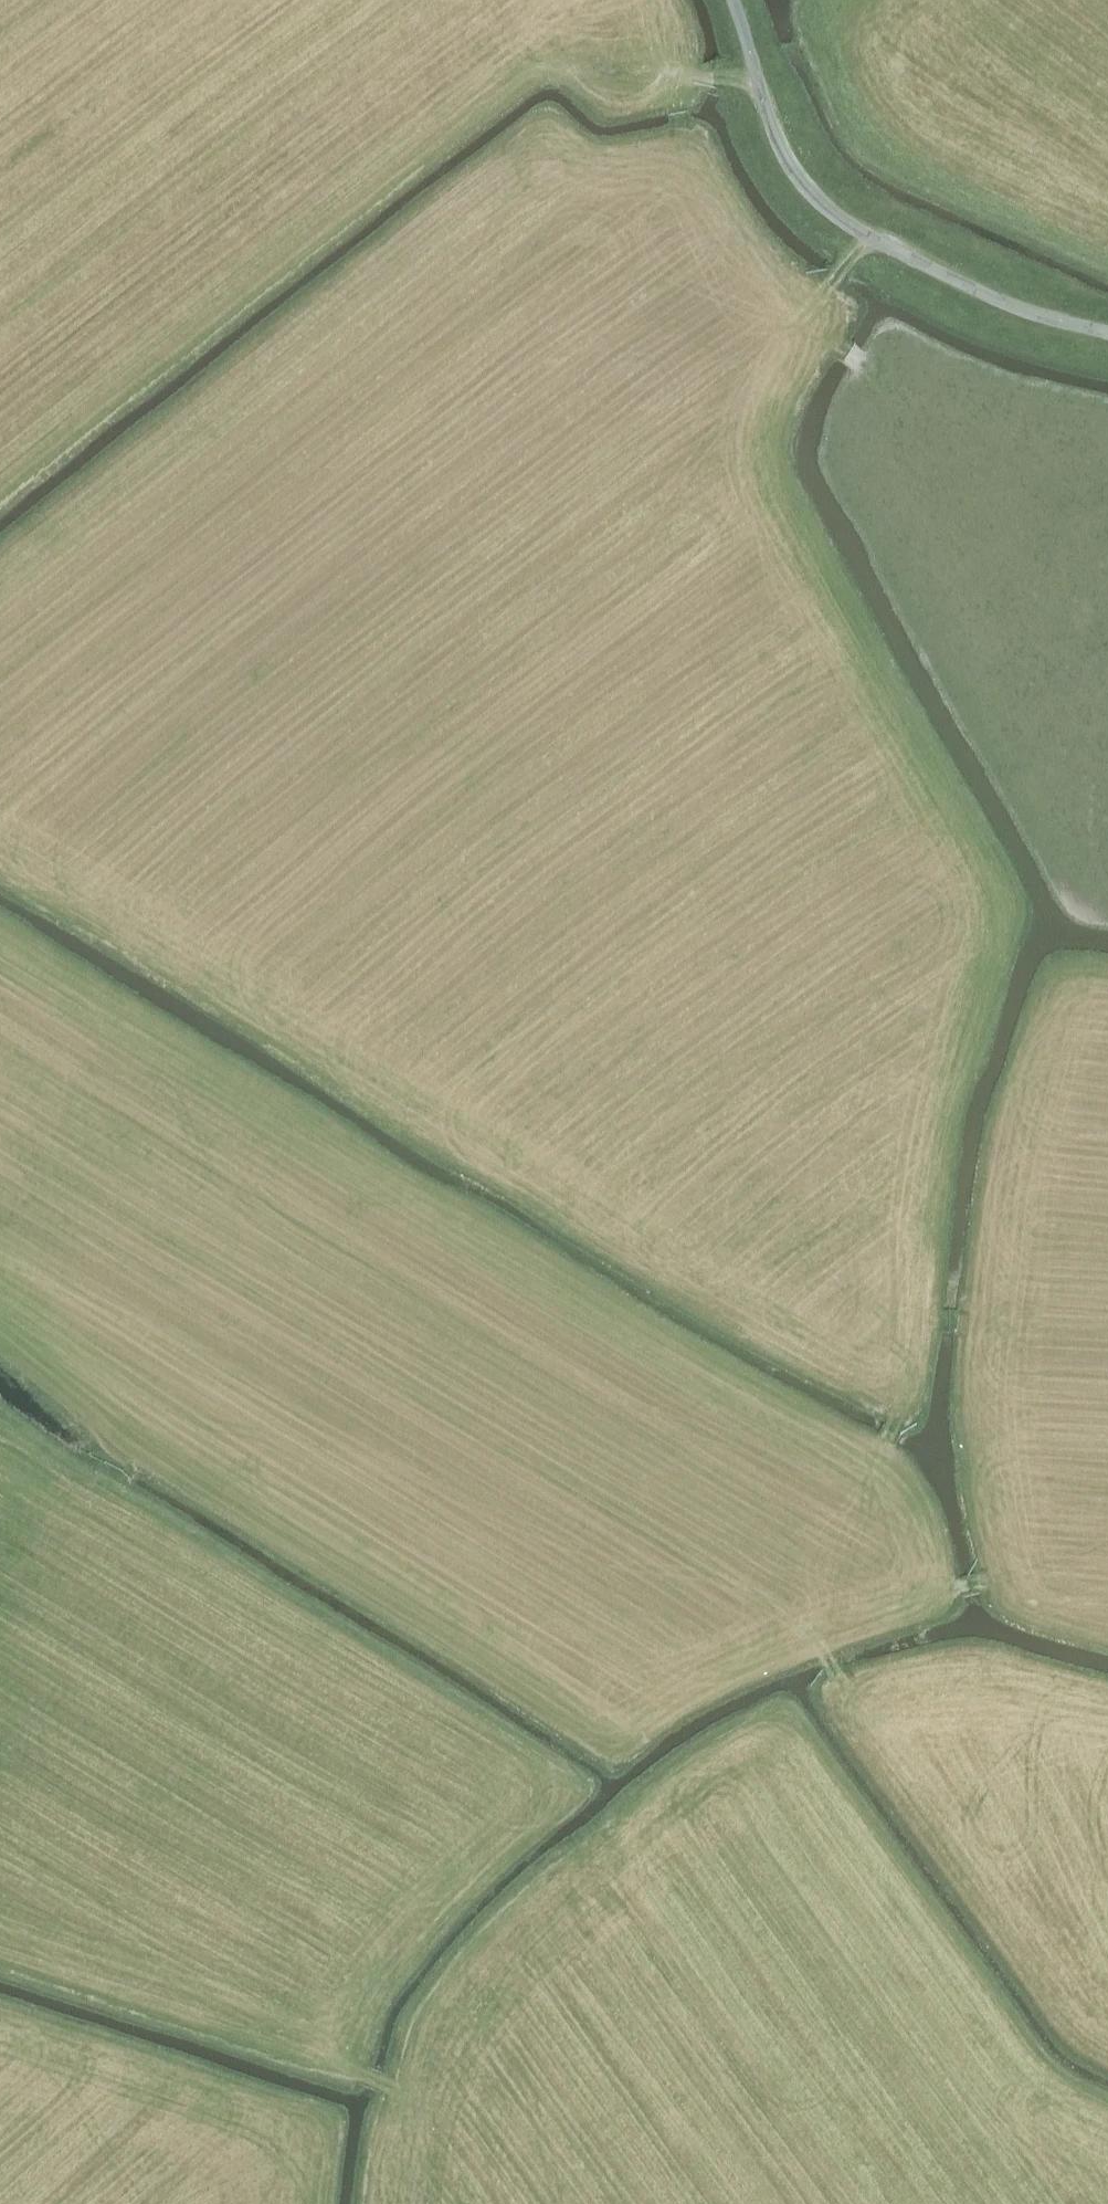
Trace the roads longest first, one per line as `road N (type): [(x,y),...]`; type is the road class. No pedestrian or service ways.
road 1 (unclassified): [(1107,346),(1057,333),(830,230),(789,194),(758,134),(718,0)]
road 2 (track): [(1107,1698),(974,1672),(883,1708),(854,1699),(825,1652)]

